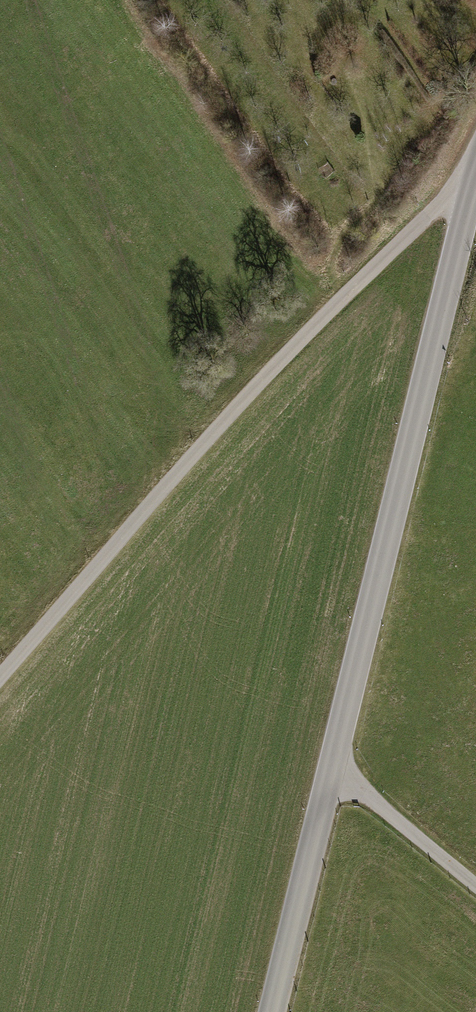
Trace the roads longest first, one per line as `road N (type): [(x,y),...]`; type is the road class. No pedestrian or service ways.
road 1 (track): [(472,177),(254,391),(0,683)]
road 2 (tertiary): [(335,765),(475,168)]
road 3 (tertiary): [(275,1011),(335,765)]
road 4 (unclassified): [(335,765),(475,884)]

